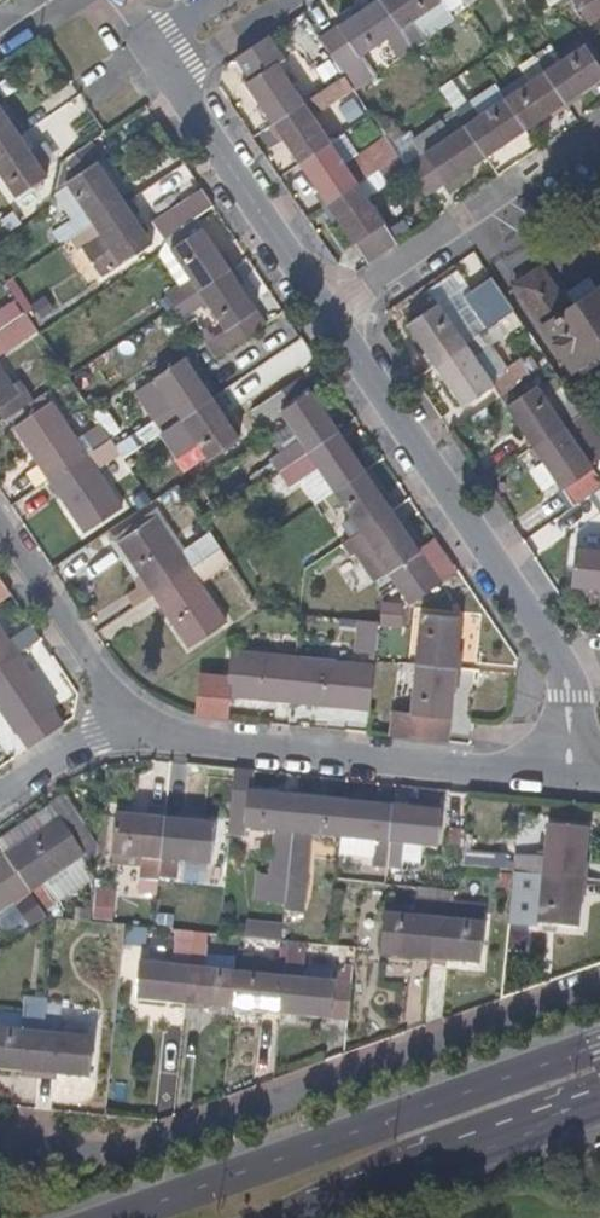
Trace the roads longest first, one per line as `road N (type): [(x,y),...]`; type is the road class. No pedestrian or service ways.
road 1 (residential): [(599,982),(135,1149),(0,1153)]
road 2 (residential): [(568,781),(570,696),(558,663),(327,317)]
road 3 (primary): [(599,1050),(125,1217)]
road 4 (residential): [(133,726),(212,745),(568,781)]
road 5 (residential): [(327,317),(599,141)]
road 6 (primary): [(301,1217),(599,1112)]
road 7 (residential): [(327,317),(171,84)]
road 8 (residential): [(133,726),(0,527)]
road 9 (residential): [(296,0),(171,84)]
road 10 (residential): [(133,726),(54,757),(0,794)]

